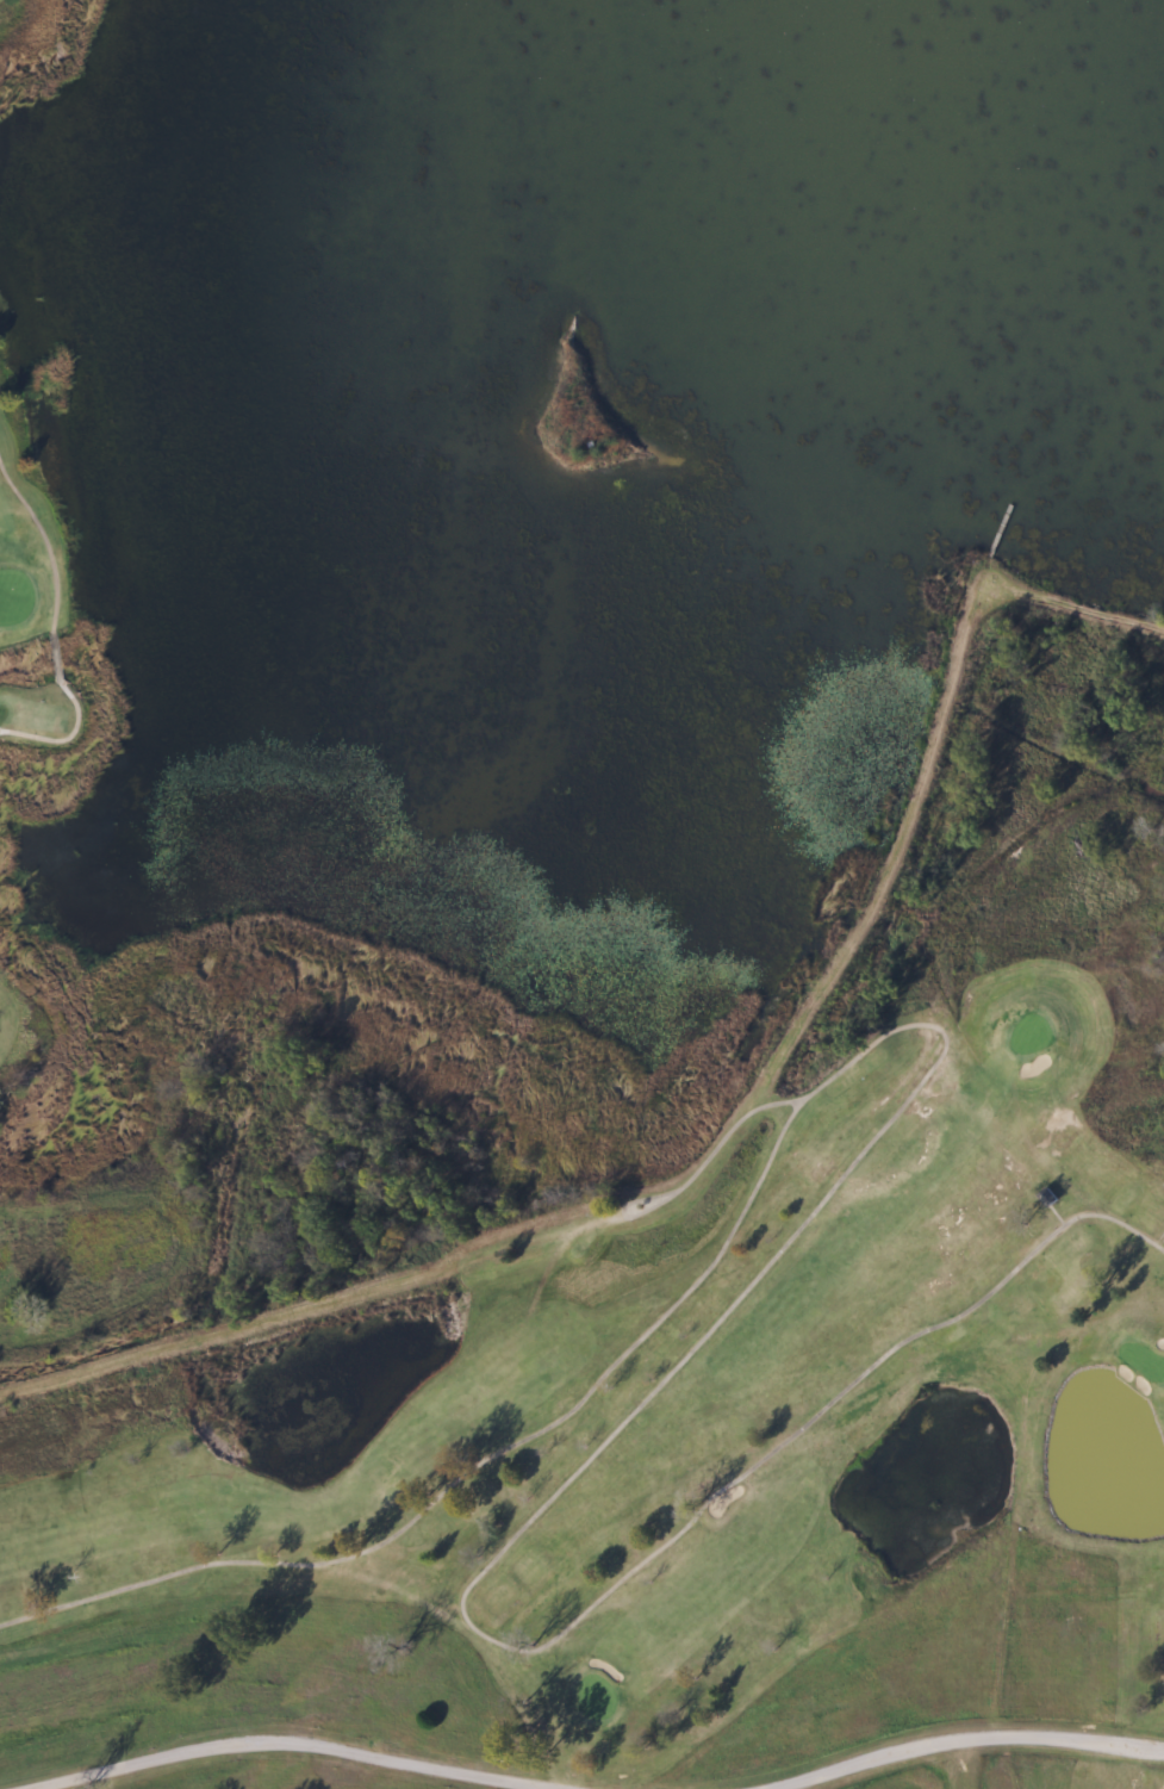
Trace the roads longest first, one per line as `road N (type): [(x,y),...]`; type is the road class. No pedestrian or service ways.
road 1 (residential): [(29,1788),(272,1740),(329,1740),(565,1788)]
road 2 (residential): [(1163,1749),(976,1737),(798,1788)]
road 3 (residential): [(998,570),(1031,597),(1163,628)]

